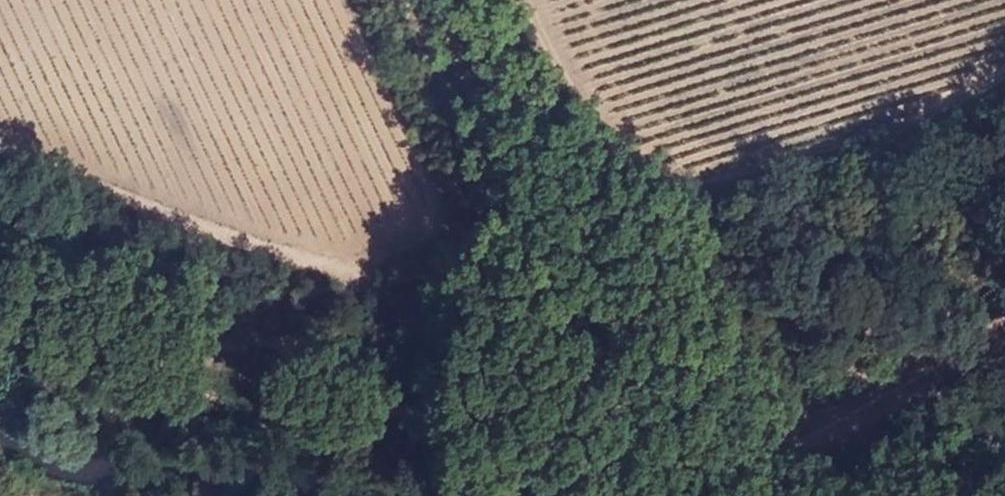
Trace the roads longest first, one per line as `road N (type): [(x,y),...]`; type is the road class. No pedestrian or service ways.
road 1 (track): [(0,141),(526,343),(580,384),(619,382),(693,429),(792,450),(1004,351)]
road 2 (track): [(1004,144),(814,221),(694,235),(603,101),(501,0)]

